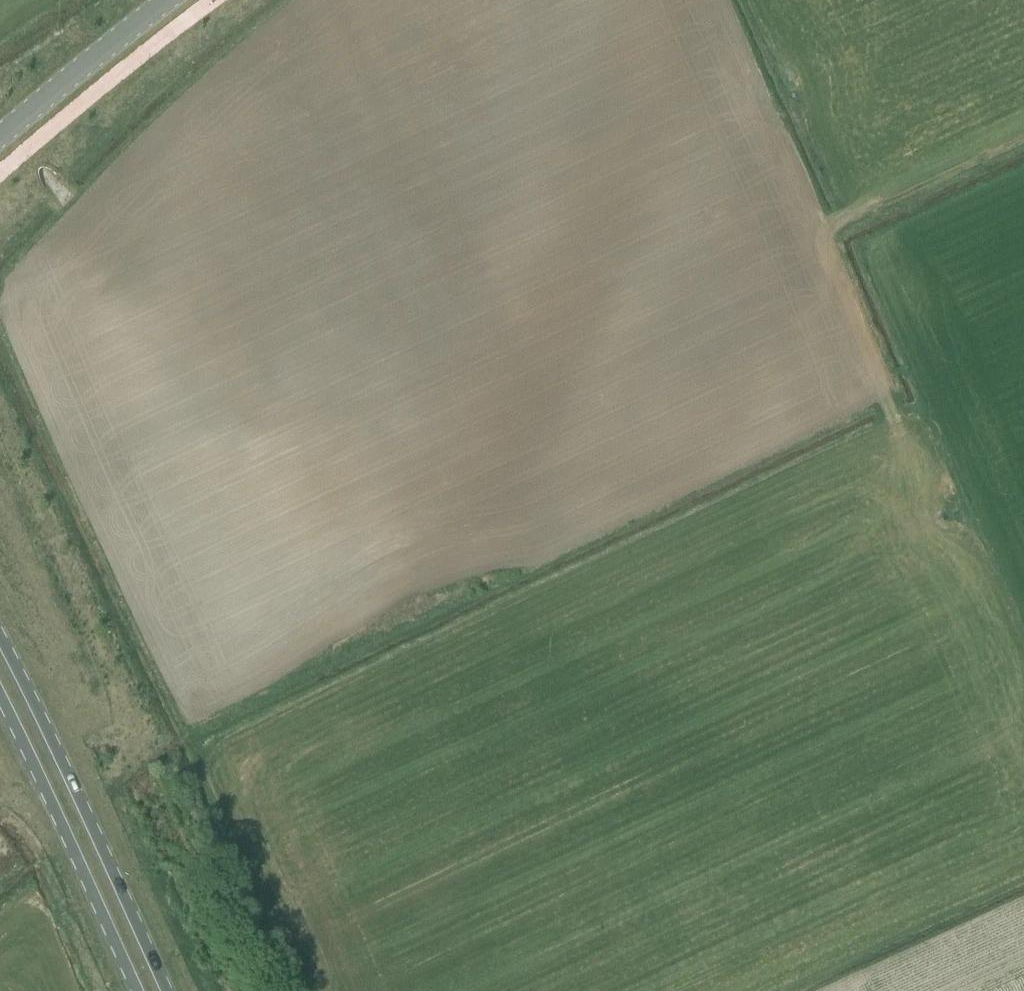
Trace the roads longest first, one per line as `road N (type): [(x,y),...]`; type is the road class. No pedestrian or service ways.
road 1 (primary): [(166,990),(0,637)]
road 2 (primary): [(0,695),(136,990)]
road 3 (tertiary): [(0,135),(162,0)]

